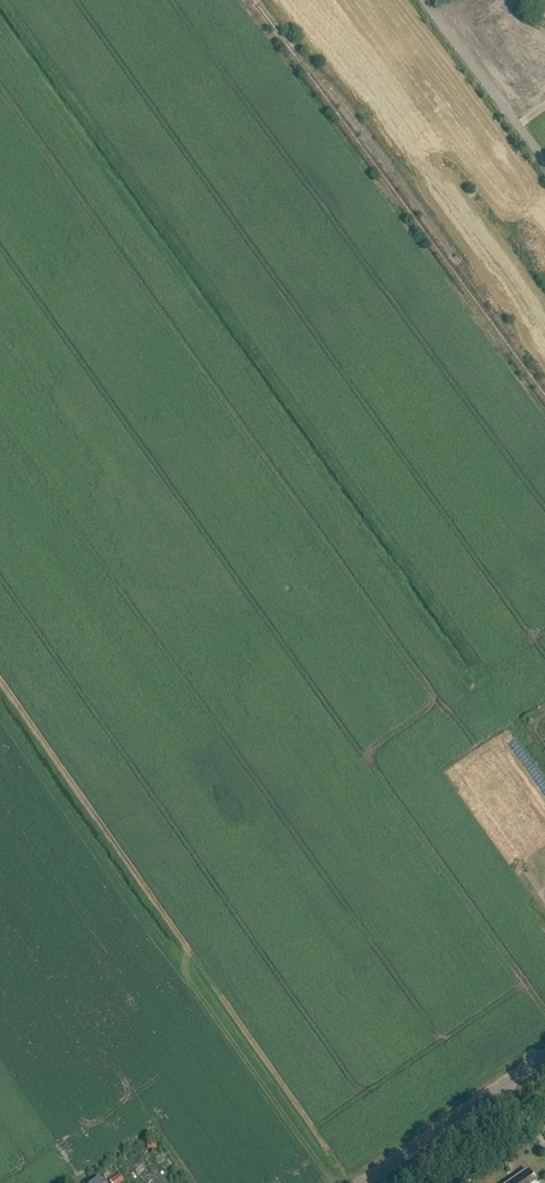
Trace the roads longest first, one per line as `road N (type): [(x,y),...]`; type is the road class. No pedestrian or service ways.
road 1 (tertiary): [(362,1182),(544,1056)]
road 2 (residential): [(424,0),(544,163)]

